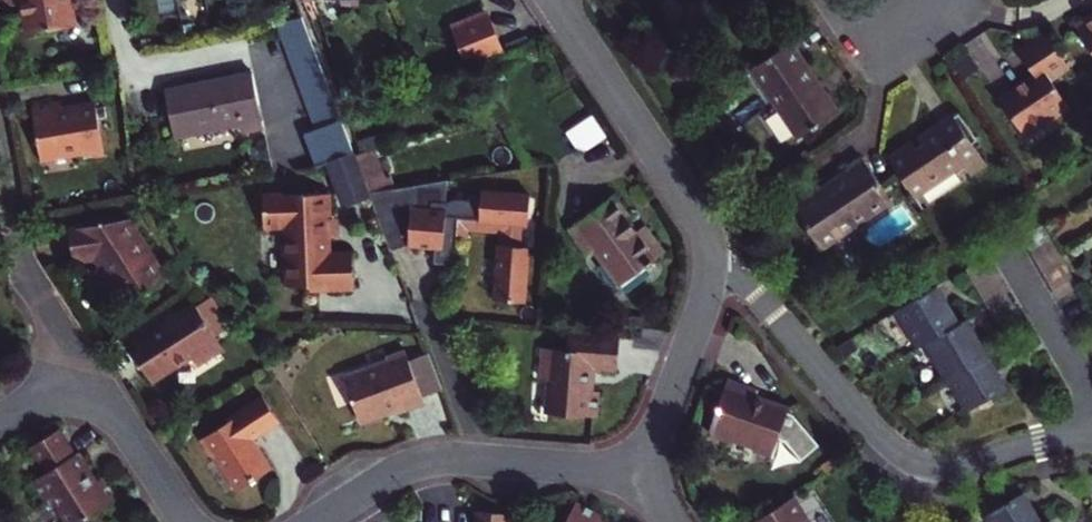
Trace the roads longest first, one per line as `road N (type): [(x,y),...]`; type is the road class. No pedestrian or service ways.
road 1 (residential): [(710,254),(768,305),(885,440),(919,462),(959,467),(1091,437)]
road 2 (residential): [(312,521),(402,469),(436,458),(653,469)]
road 3 (residential): [(555,0),(700,215),(710,254)]
road 4 (residential): [(710,254),(653,469)]
road 5 (residential): [(0,182),(22,262),(88,370)]
road 6 (residential): [(88,370),(186,521)]

